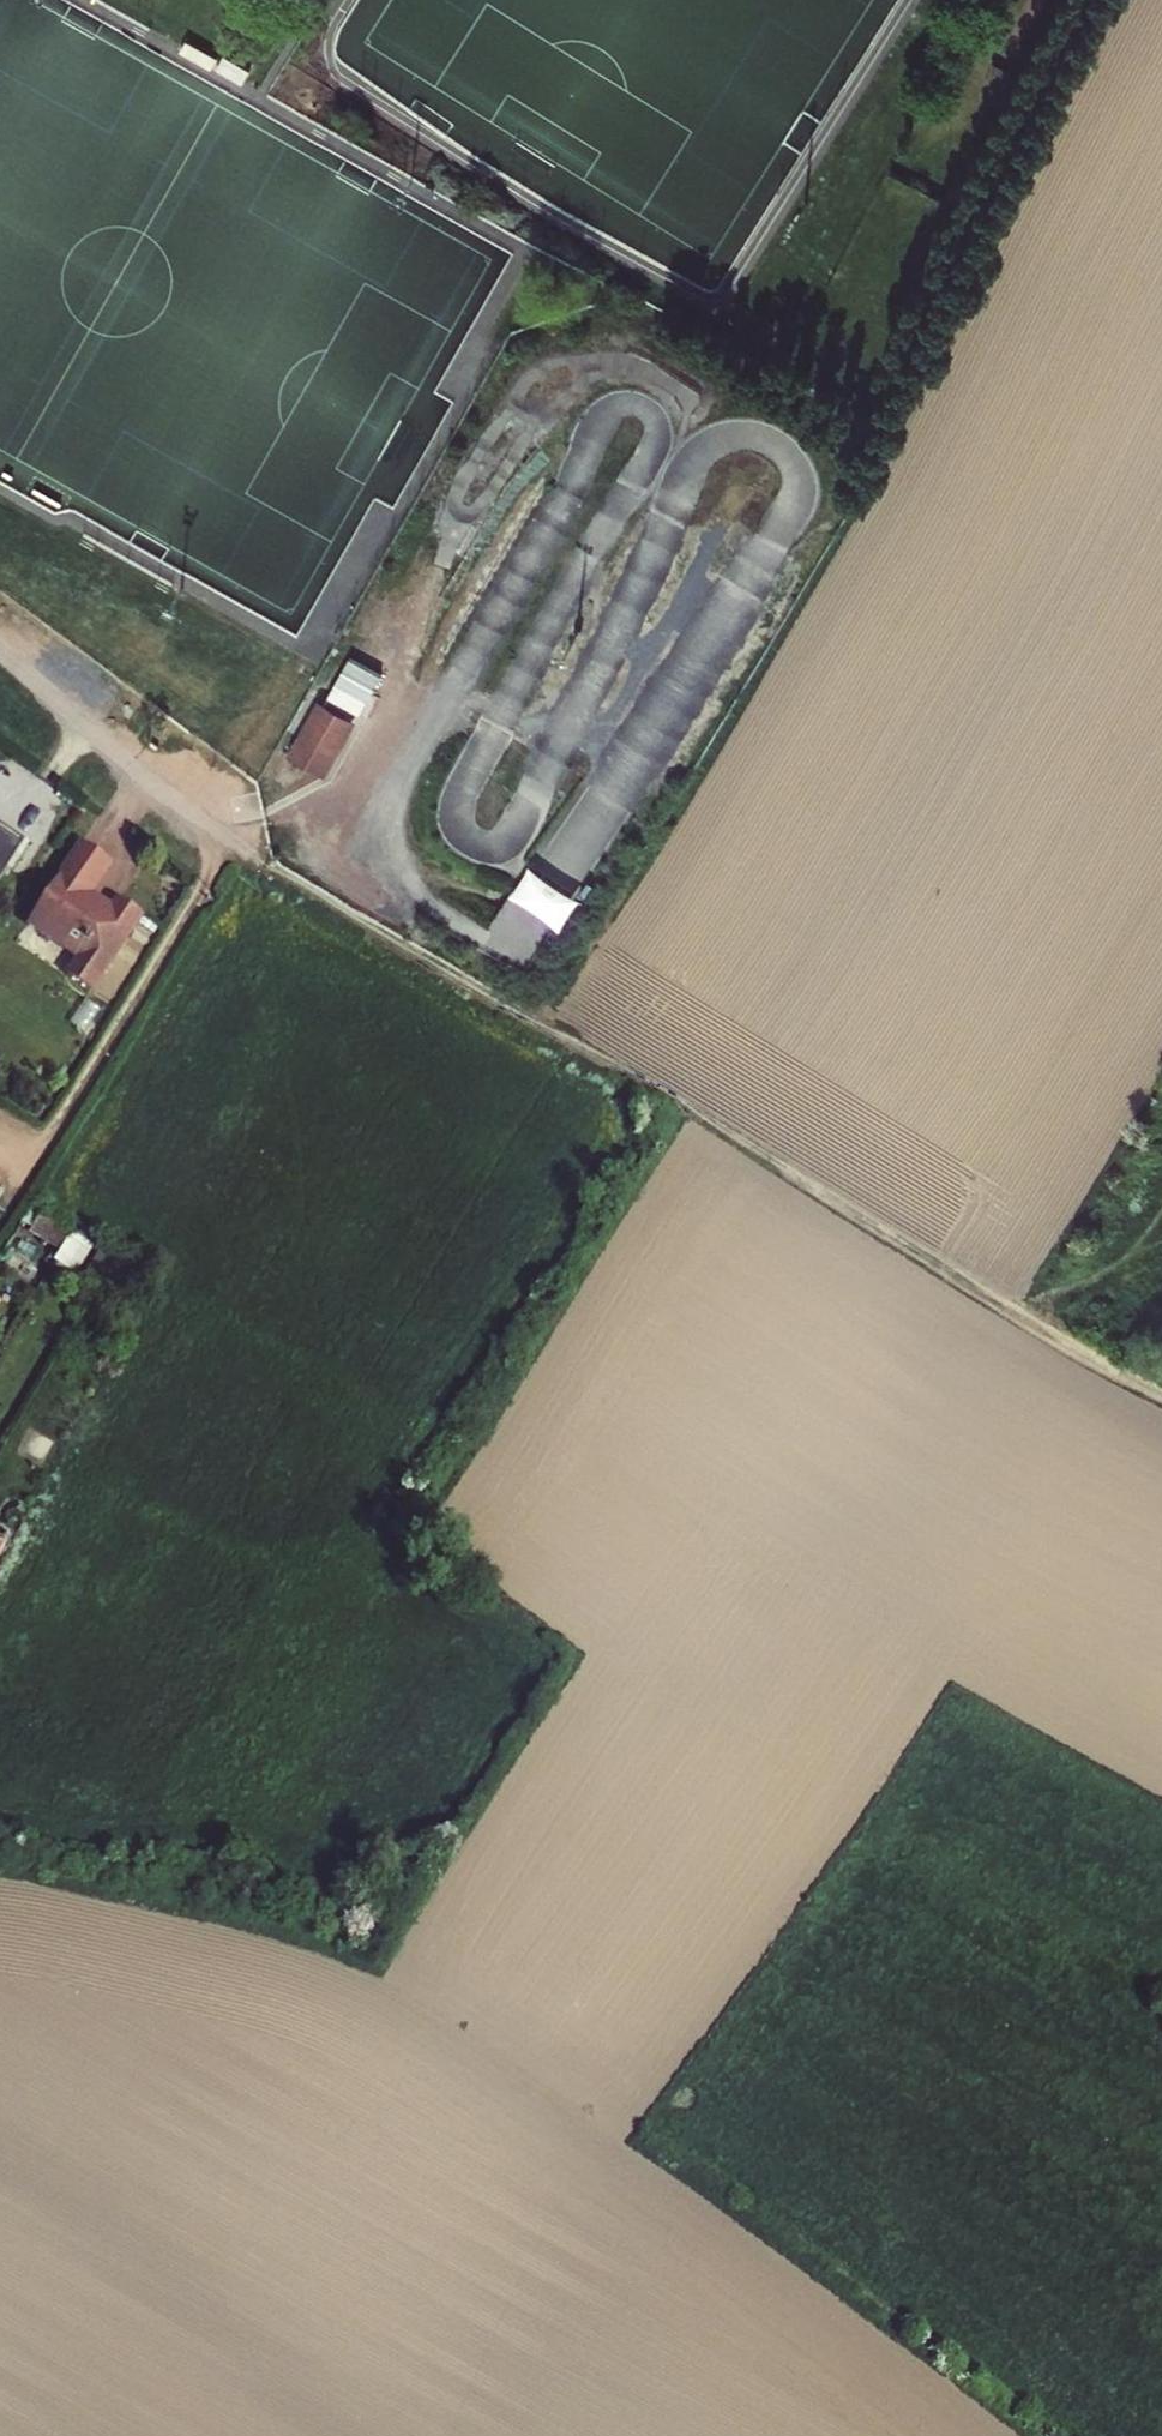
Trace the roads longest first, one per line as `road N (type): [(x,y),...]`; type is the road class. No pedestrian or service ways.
road 1 (track): [(278,871),(1161,1391)]
road 2 (unclassified): [(0,649),(176,804),(278,871)]

